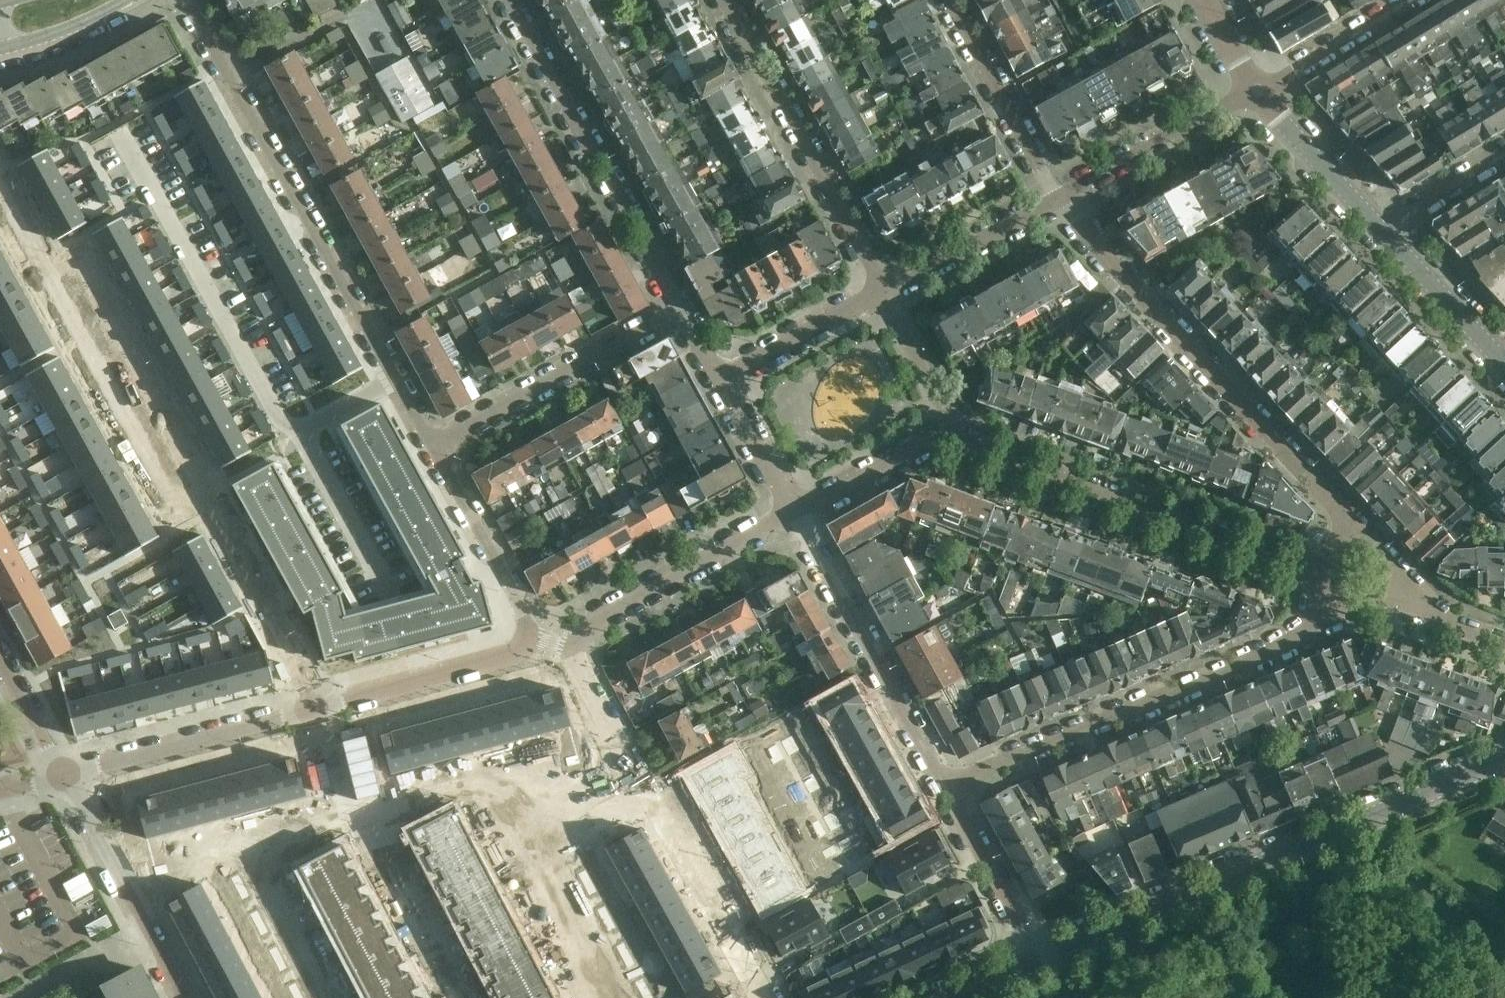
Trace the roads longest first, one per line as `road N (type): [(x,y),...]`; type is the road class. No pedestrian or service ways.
road 1 (residential): [(795,514),(940,432),(1285,563),(1328,571)]
road 2 (residential): [(63,775),(98,779),(516,668),(565,644)]
road 3 (residential): [(190,0),(433,448)]
road 4 (tertiary): [(1037,961),(1504,760)]
road 5 (residential): [(1353,543),(1334,506),(1087,237),(1061,197)]
road 6 (residential): [(946,789),(1299,639),(1337,596)]
road 7 (residential): [(759,997),(565,644)]
road 8 (residential): [(678,311),(507,0)]
road 9 (residential): [(883,291),(726,0)]
road 10 (residential): [(946,789),(795,514)]
road 11 (residential): [(433,448),(678,311)]
road 12 (residential): [(565,644),(795,514)]
road 13 (residential): [(63,775),(185,997)]
road 14 (residential): [(433,448),(535,632),(565,644)]
road 15 (residential): [(1061,197),(1263,89)]
road 16 (residential): [(954,0),(1061,197)]
road 17 (residential): [(883,291),(1061,197)]
road 18 (residential): [(1037,961),(946,789)]
road 19 (tertiary): [(1384,233),(1263,89)]
road 20 (residential): [(718,380),(883,291)]
road 21 (tertiary): [(1504,369),(1384,233)]
road 22 (residential): [(1263,89),(1409,0)]
road 23 (residential): [(795,514),(718,380)]
road 24 (residential): [(1384,233),(1504,156)]
road 25 (tertiary): [(0,49),(66,30),(123,0)]
road 26 (residential): [(1384,592),(1504,649)]
road 27 (residential): [(0,662),(63,775)]

